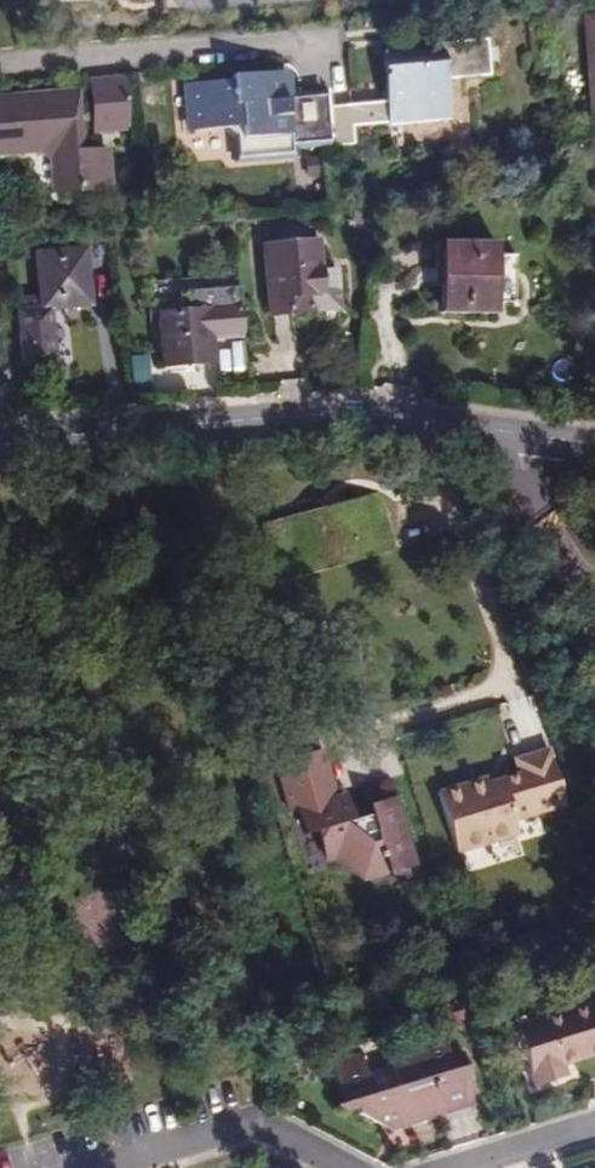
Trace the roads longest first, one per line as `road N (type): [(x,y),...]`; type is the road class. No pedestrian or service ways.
road 1 (residential): [(594,442),(437,421),(232,415),(0,445)]
road 2 (residential): [(0,72),(262,46),(316,58)]
road 3 (residential): [(113,1167),(268,1126),(339,1167)]

